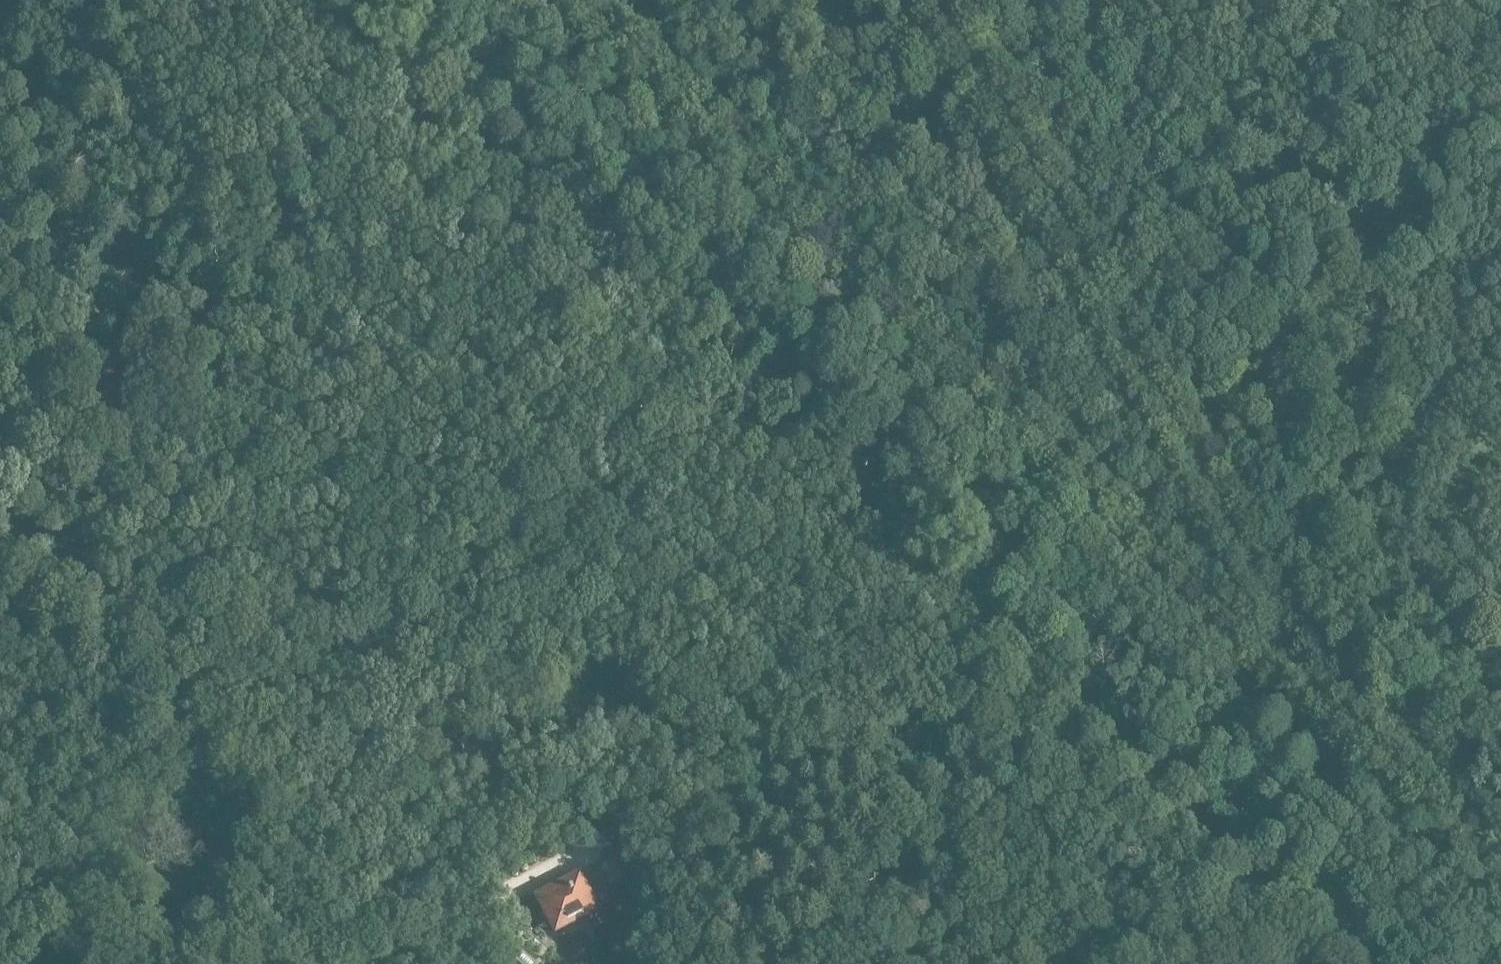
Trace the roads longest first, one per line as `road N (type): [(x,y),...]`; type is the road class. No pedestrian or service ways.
road 1 (track): [(606,838),(373,963)]
road 2 (track): [(231,829),(101,963)]
road 3 (track): [(231,829),(346,963)]

